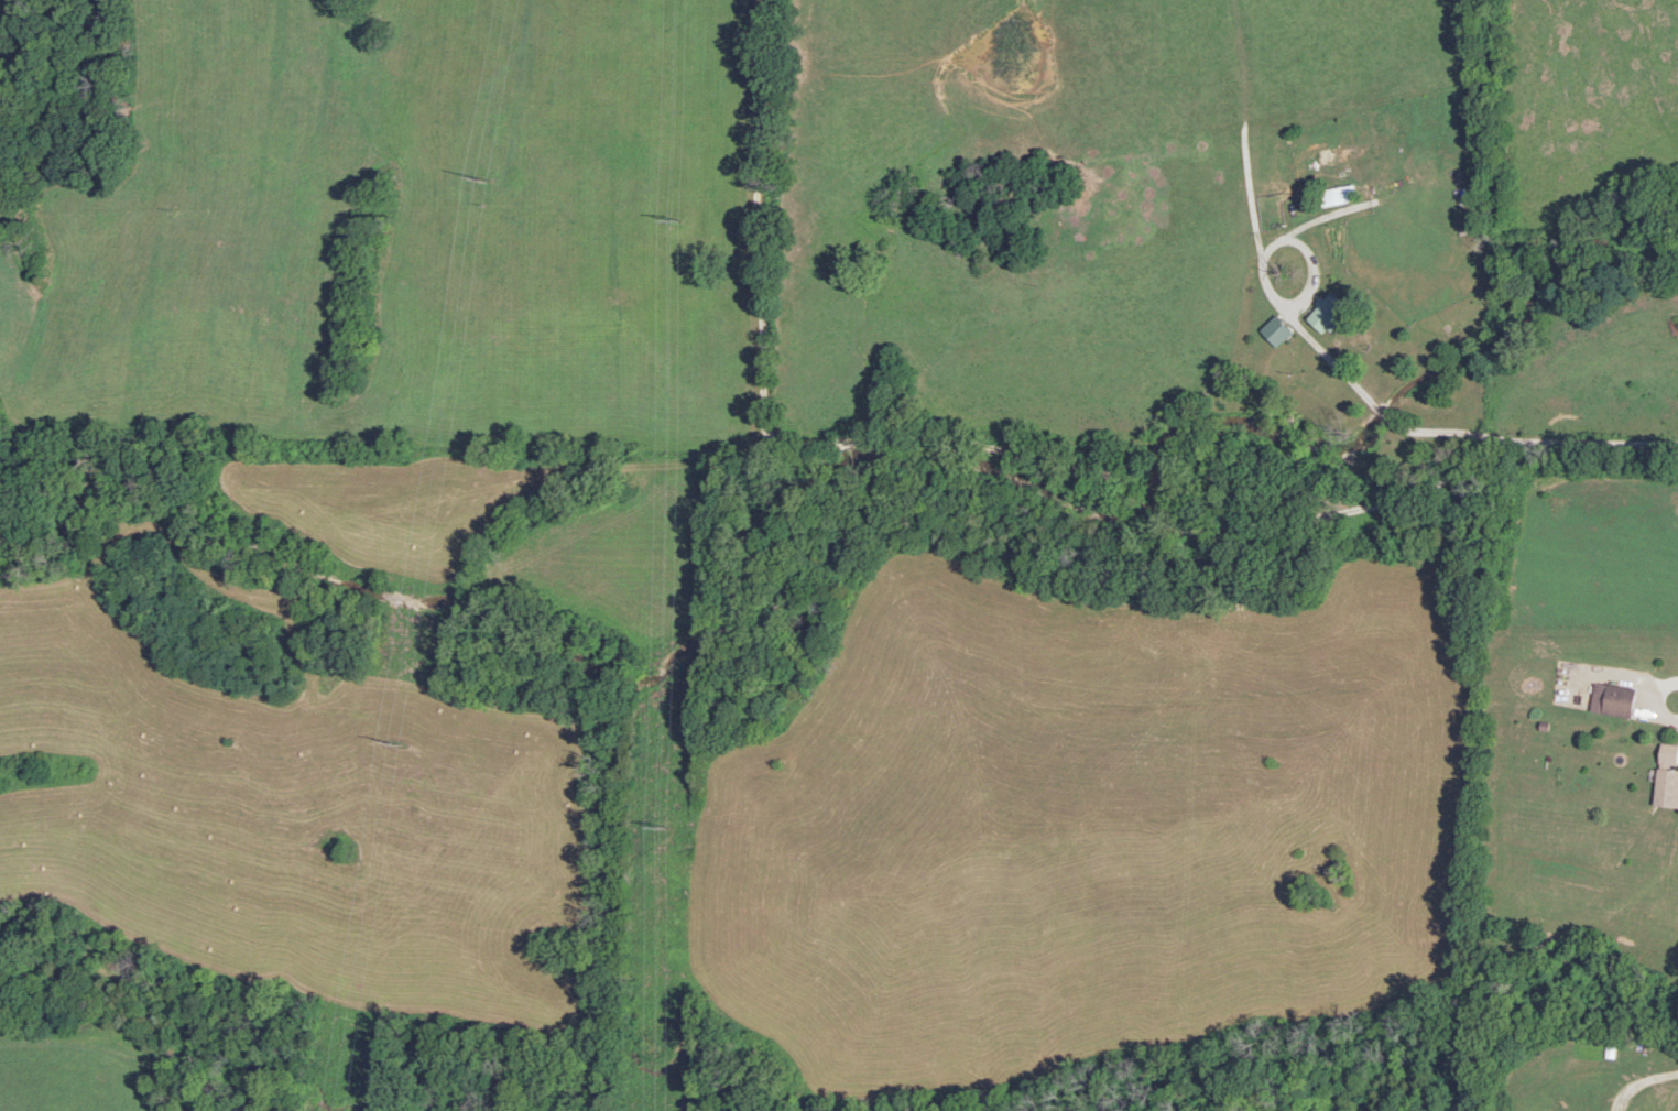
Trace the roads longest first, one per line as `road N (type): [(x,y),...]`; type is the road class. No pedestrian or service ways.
road 1 (residential): [(1677,441),(1397,440),(1072,462),(815,446),(770,435),(777,0)]

